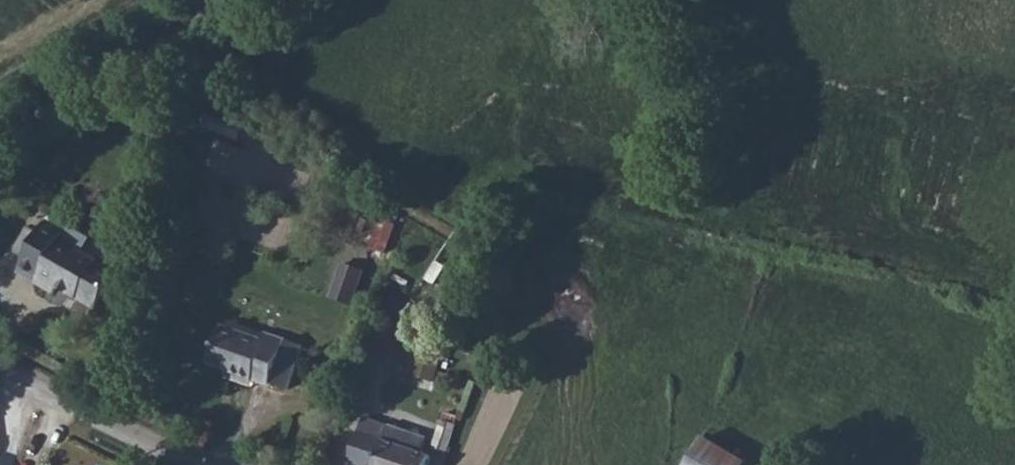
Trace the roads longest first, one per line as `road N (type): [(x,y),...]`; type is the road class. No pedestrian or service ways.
road 1 (track): [(0,128),(202,0)]
road 2 (unclassified): [(203,464),(128,441),(0,368)]

